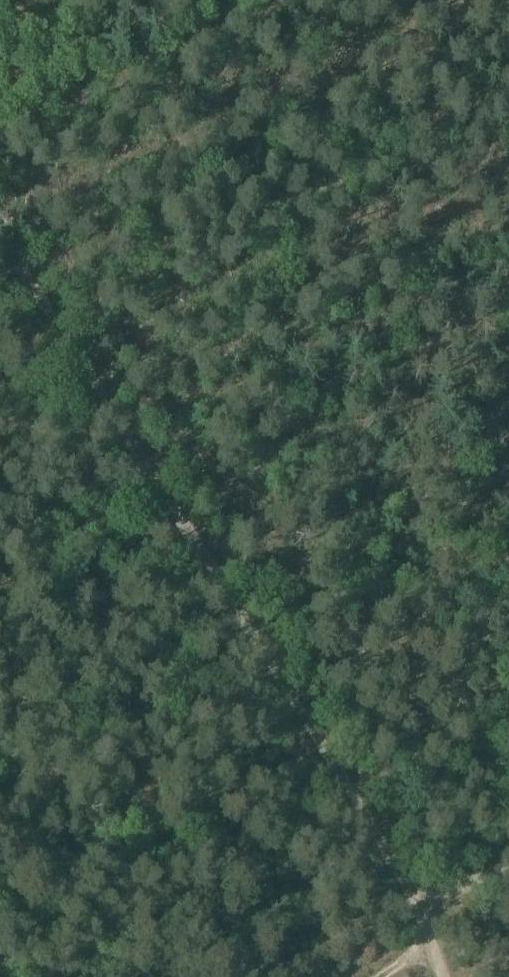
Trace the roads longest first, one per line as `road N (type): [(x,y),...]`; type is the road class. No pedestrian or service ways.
road 1 (track): [(0,245),(410,901)]
road 2 (track): [(0,116),(271,0)]

